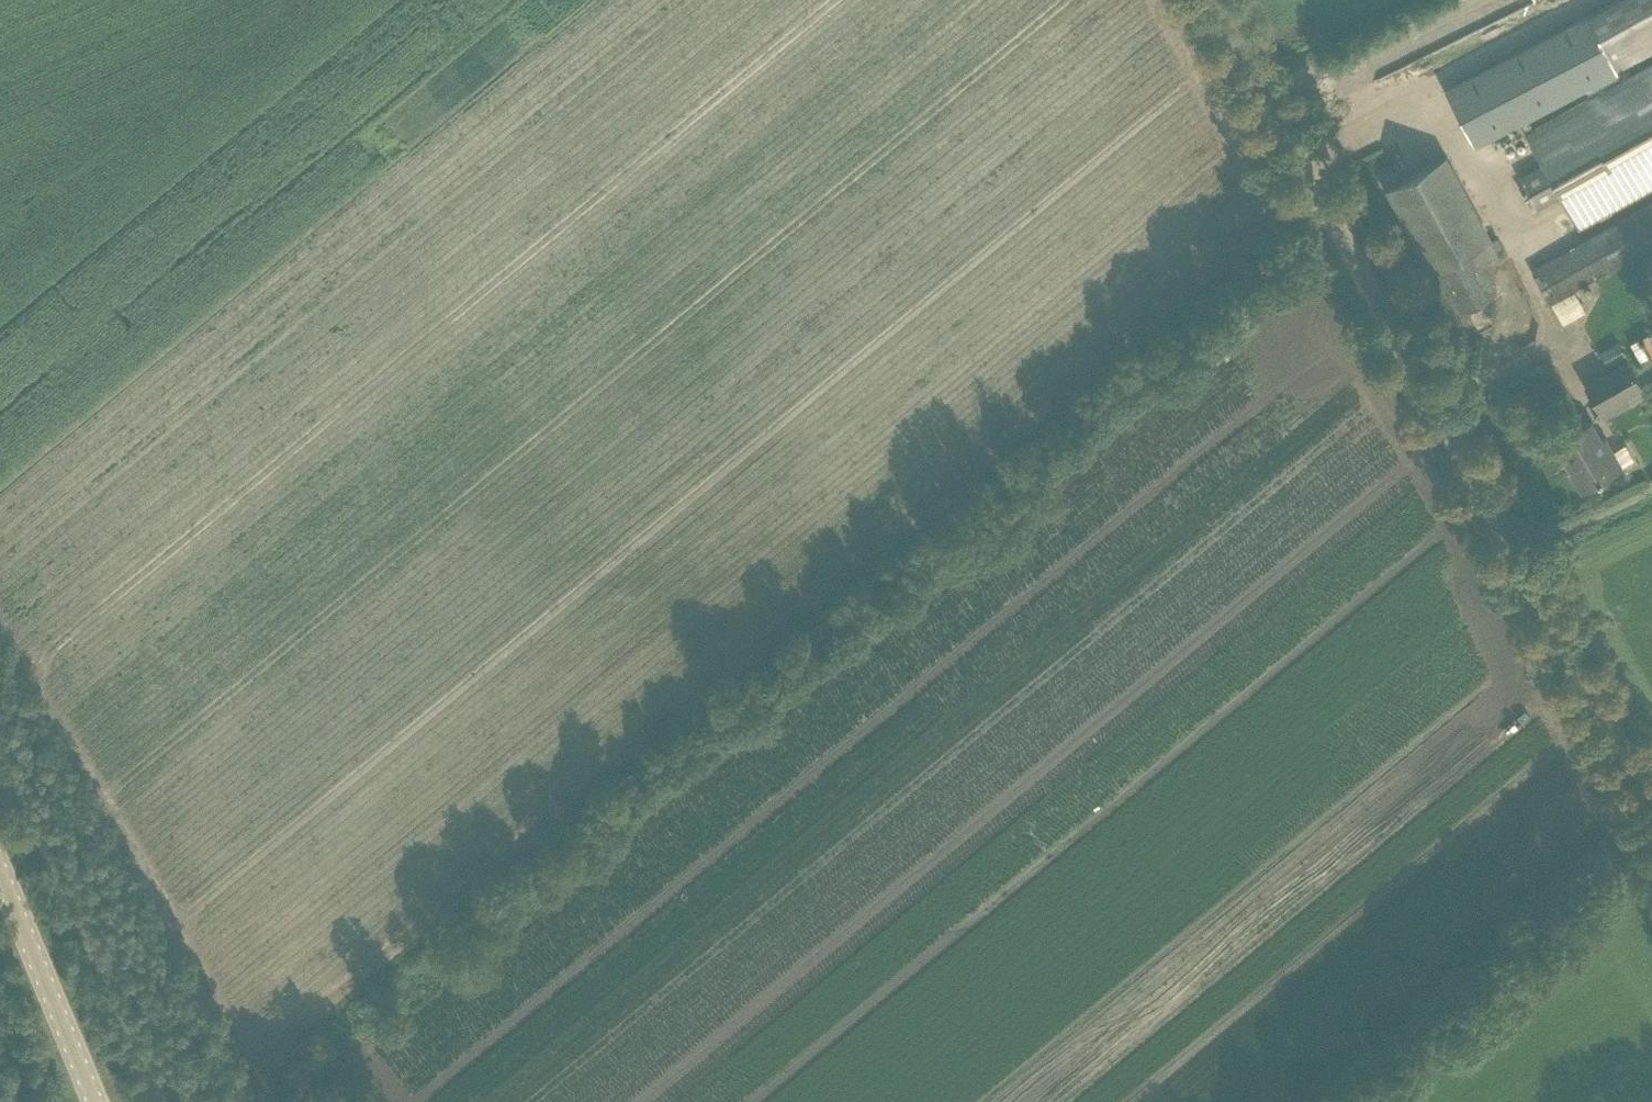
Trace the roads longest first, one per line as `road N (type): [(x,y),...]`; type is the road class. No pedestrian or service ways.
road 1 (track): [(284,1043),(1320,199)]
road 2 (unclassified): [(1651,801),(1209,0)]
road 3 (tertiary): [(97,1101),(0,869)]

